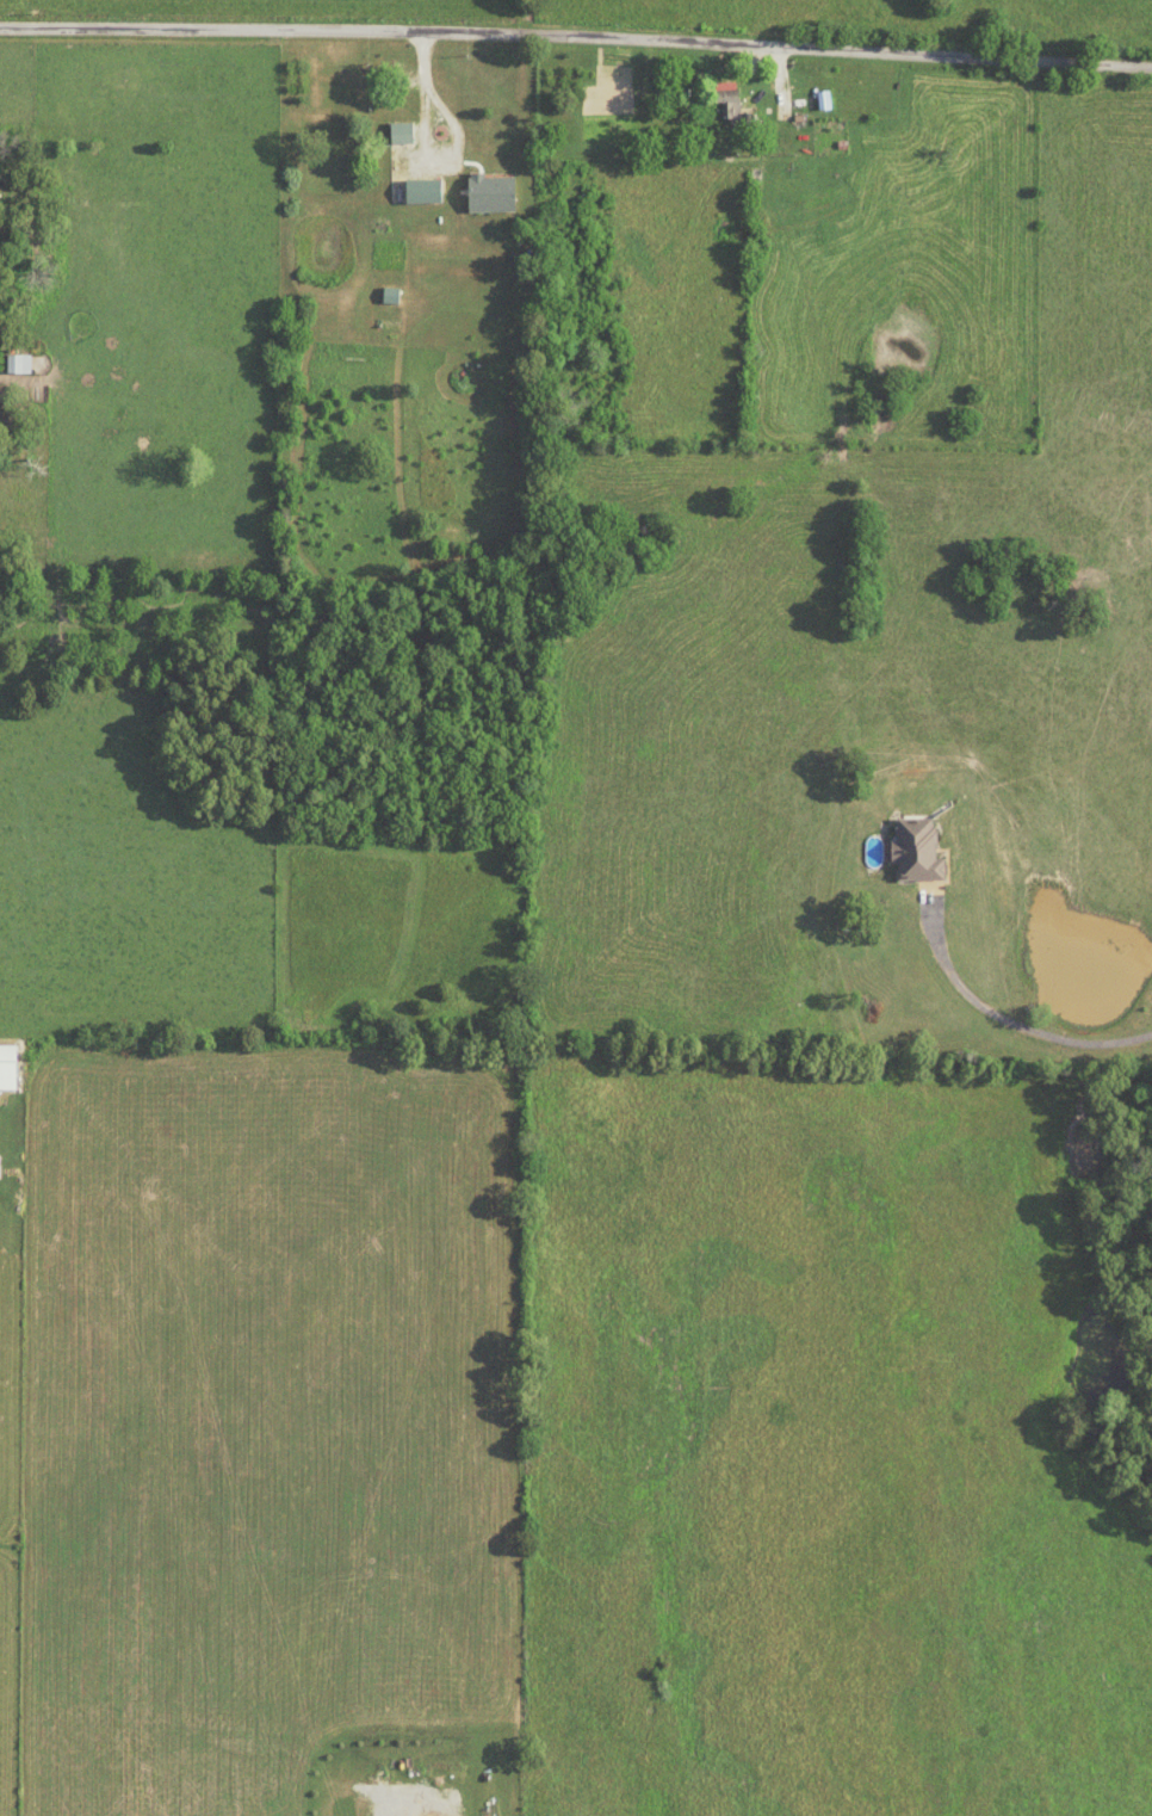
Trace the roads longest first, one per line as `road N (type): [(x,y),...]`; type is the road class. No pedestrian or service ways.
road 1 (residential): [(1151,66),(497,32),(0,27)]

